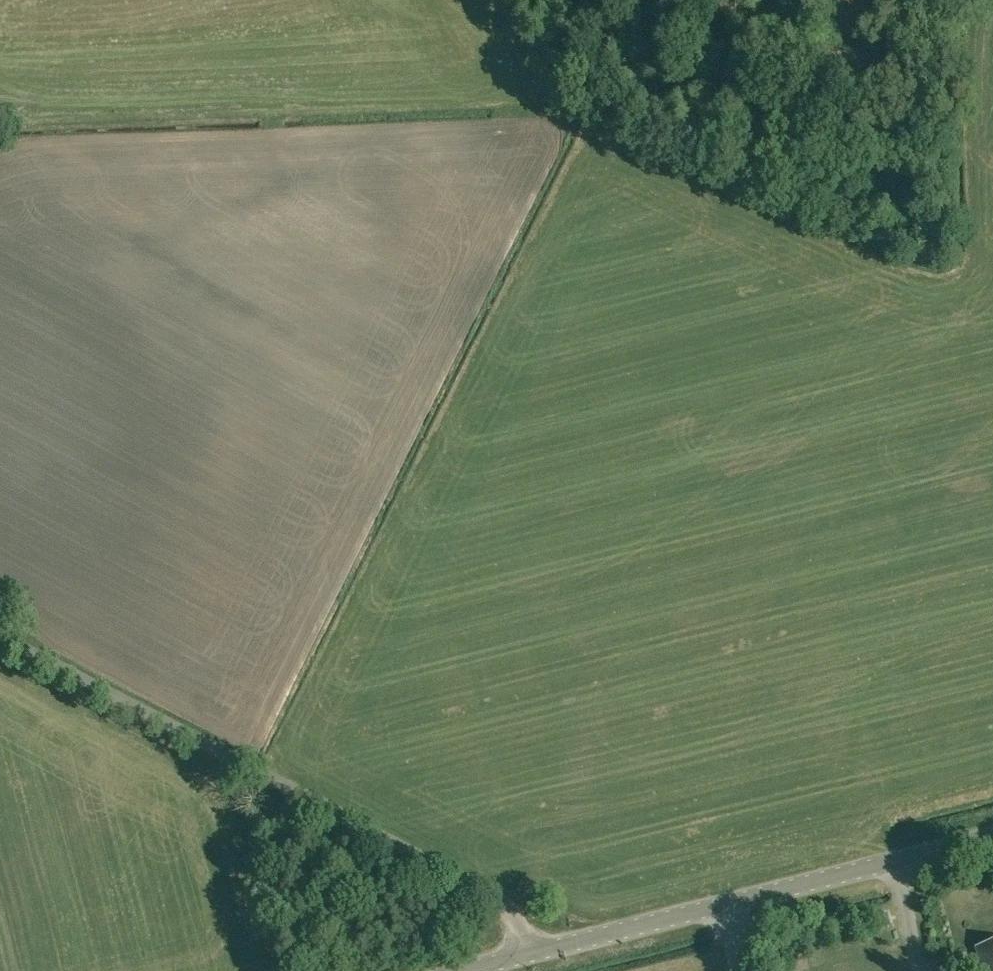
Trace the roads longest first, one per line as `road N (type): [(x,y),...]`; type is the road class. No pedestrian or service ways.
road 1 (unclassified): [(524,958),(515,921),(484,890),(0,636)]
road 2 (tertiary): [(524,958),(992,838)]

